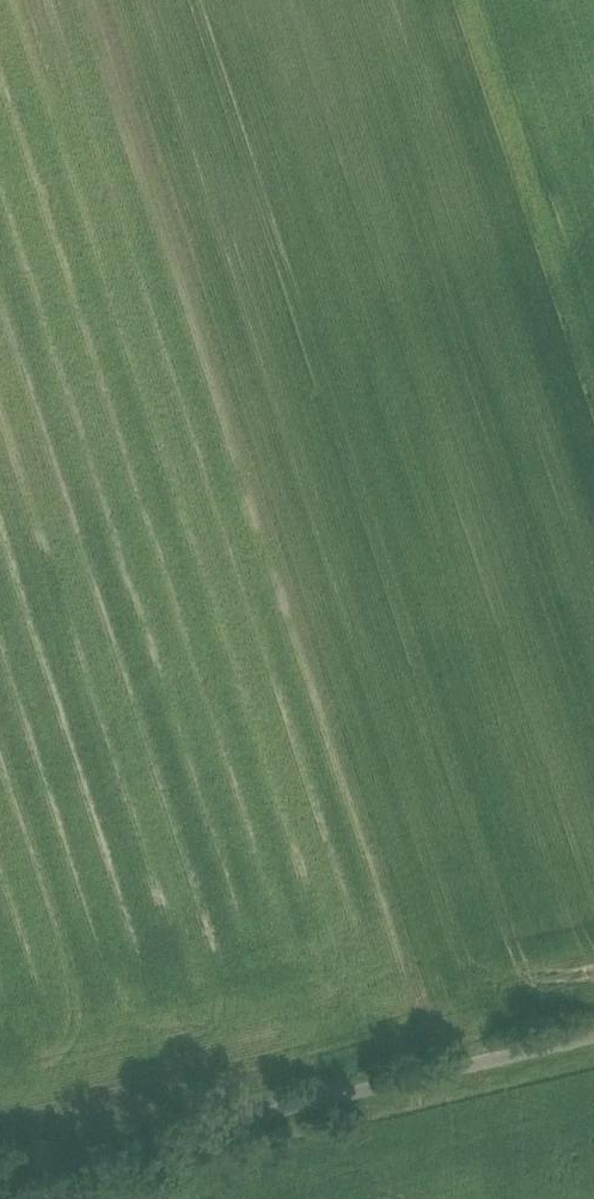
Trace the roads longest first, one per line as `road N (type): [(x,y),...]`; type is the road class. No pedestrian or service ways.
road 1 (unclassified): [(0,1159),(593,1035)]

